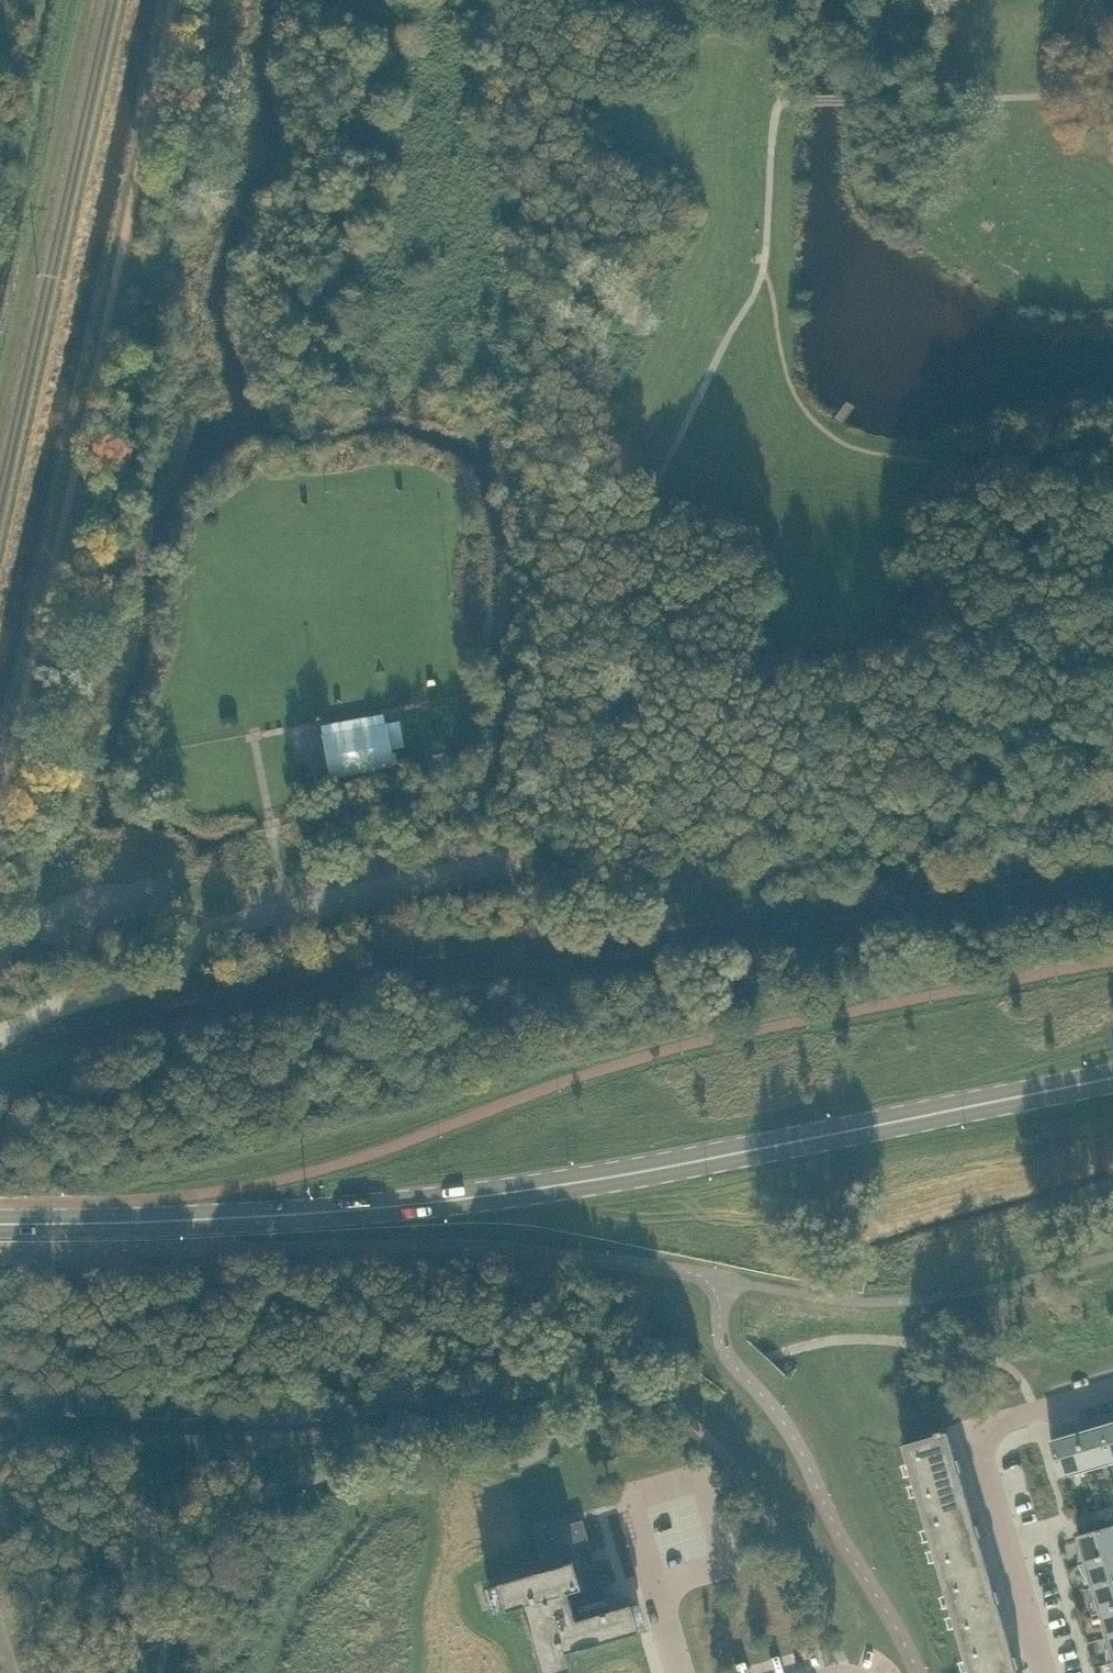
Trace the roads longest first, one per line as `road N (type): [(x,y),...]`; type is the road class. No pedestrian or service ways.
road 1 (secondary): [(1112,1078),(457,1200),(231,1217),(0,1223)]
road 2 (residential): [(1047,1672),(977,1431),(1112,1391)]

